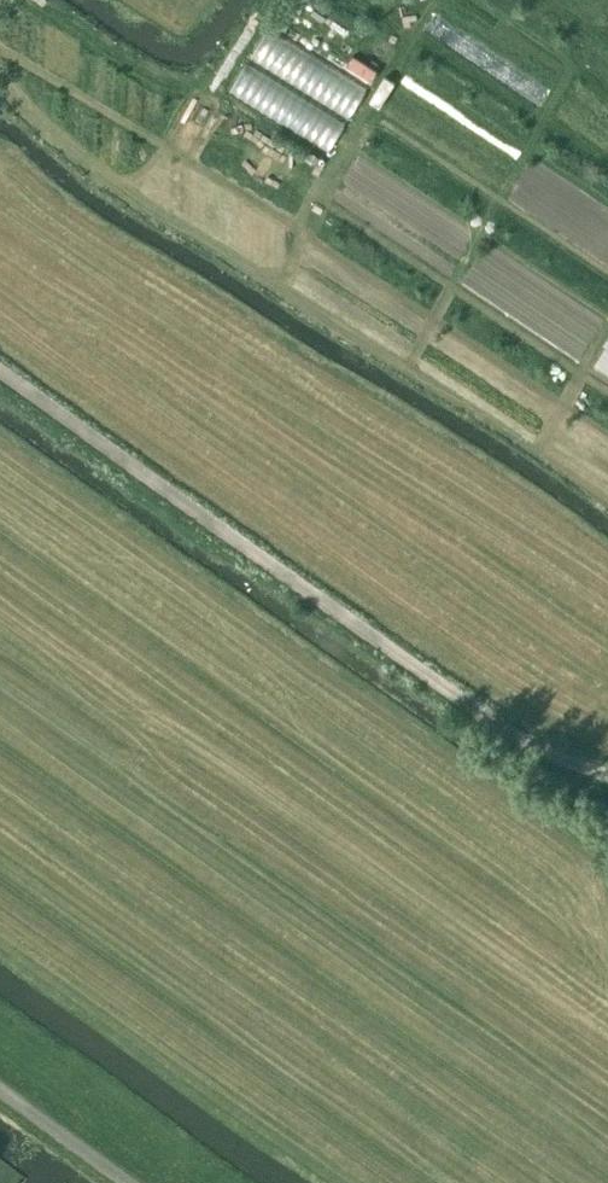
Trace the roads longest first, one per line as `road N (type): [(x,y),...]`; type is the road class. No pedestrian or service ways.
road 1 (residential): [(131,1182),(0,1088)]

